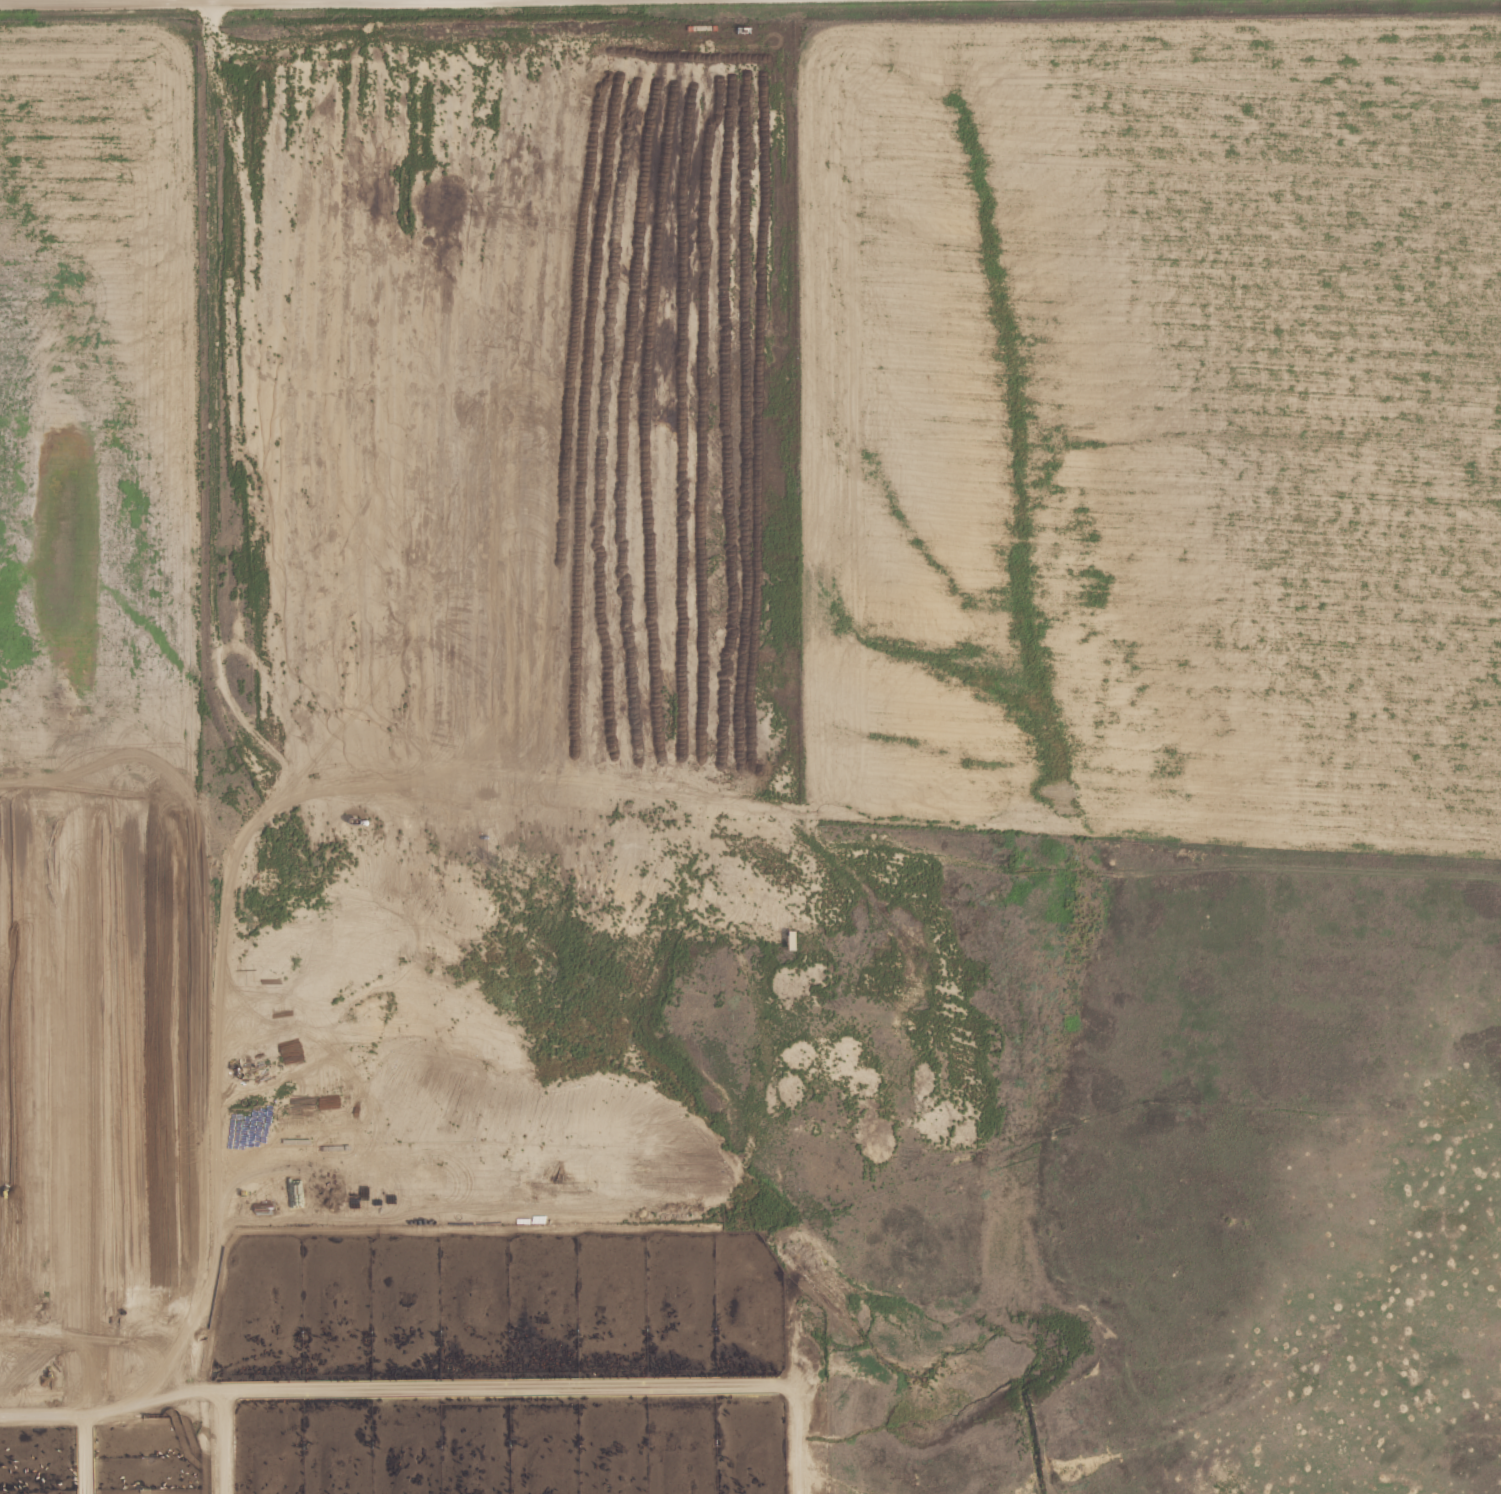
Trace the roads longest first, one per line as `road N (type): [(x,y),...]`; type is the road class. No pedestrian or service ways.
road 1 (residential): [(0,6),(553,0)]

